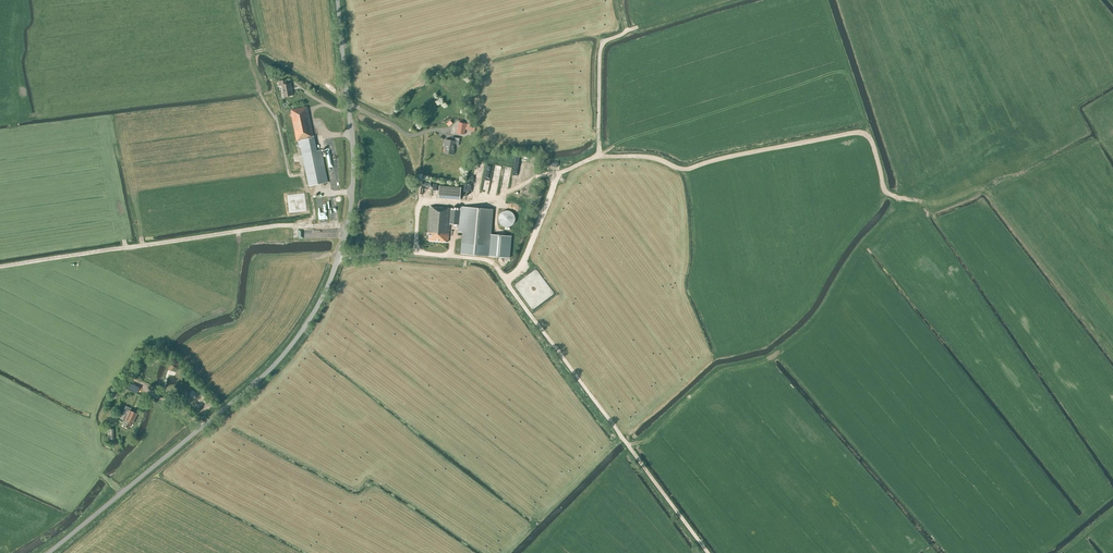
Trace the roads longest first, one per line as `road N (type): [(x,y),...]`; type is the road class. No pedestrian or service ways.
road 1 (unclassified): [(48,552),(266,375),(325,295),(353,184),(338,0)]
road 2 (track): [(708,552),(494,264),(451,255)]
road 3 (track): [(599,155),(650,157),(684,169),(856,132),(870,137),(885,192),(911,200)]
road 4 (track): [(509,192),(599,155),(602,44),(637,27)]

